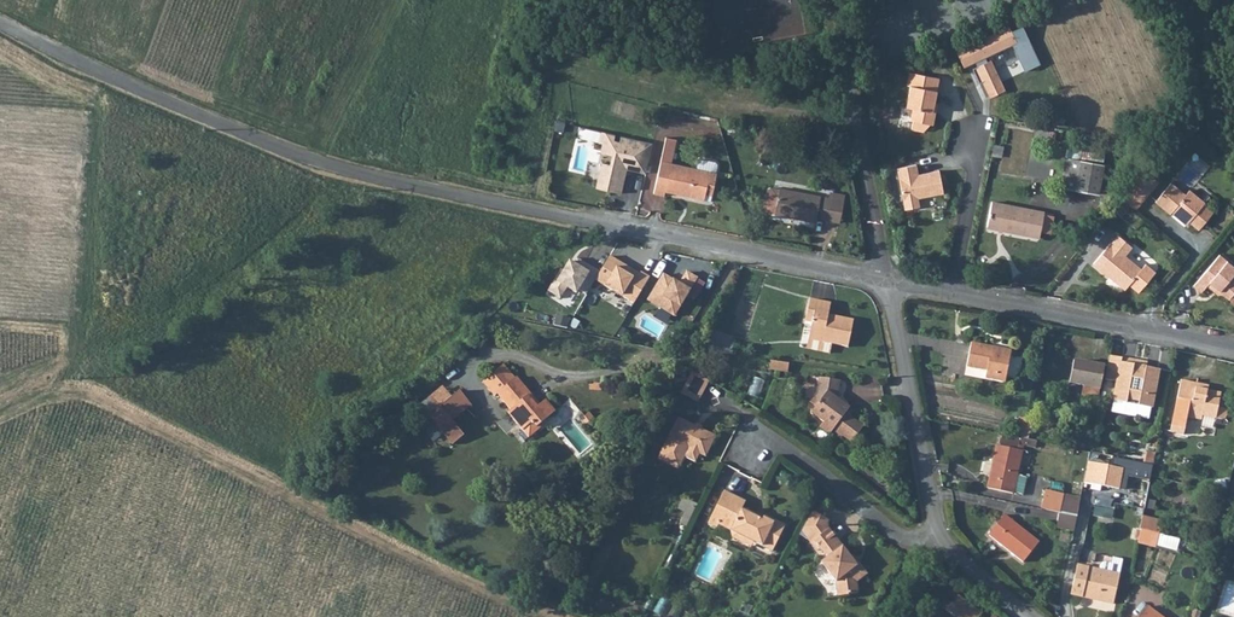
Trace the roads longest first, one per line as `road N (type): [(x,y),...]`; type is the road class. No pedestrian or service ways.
road 1 (residential): [(882,279),(390,182),(288,149),(0,23)]
road 2 (residential): [(1233,348),(952,293)]
road 3 (residential): [(935,534),(882,279)]
road 4 (residential): [(935,534),(913,542),(785,445),(754,447)]
road 5 (residential): [(952,293),(977,167),(972,133)]
road 6 (residential): [(1035,616),(935,534)]

